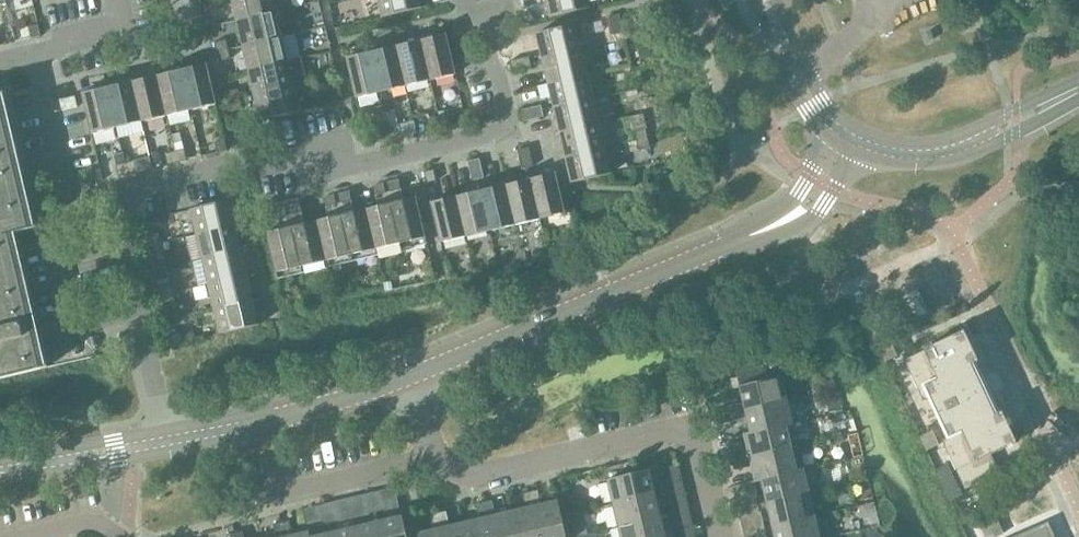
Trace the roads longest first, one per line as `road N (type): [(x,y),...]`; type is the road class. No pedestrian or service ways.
road 1 (residential): [(115,199),(330,150),(392,166),(520,135),(491,14)]
road 2 (tertiary): [(416,380),(783,222),(813,197),(851,137)]
road 3 (residential): [(695,434),(472,485),(435,463)]
road 4 (tertiary): [(170,443),(416,380)]
road 5 (tertiary): [(851,137),(929,155),(1078,93)]
road 6 (residential): [(144,329),(85,343),(56,213),(73,209)]
road 7 (tertiary): [(0,477),(170,443)]
road 8 (residential): [(268,502),(435,463)]
road 9 (tertiary): [(851,137),(814,105),(768,0)]
road 10 (residential): [(73,209),(36,51)]
road 11 (residential): [(144,329),(115,199)]

